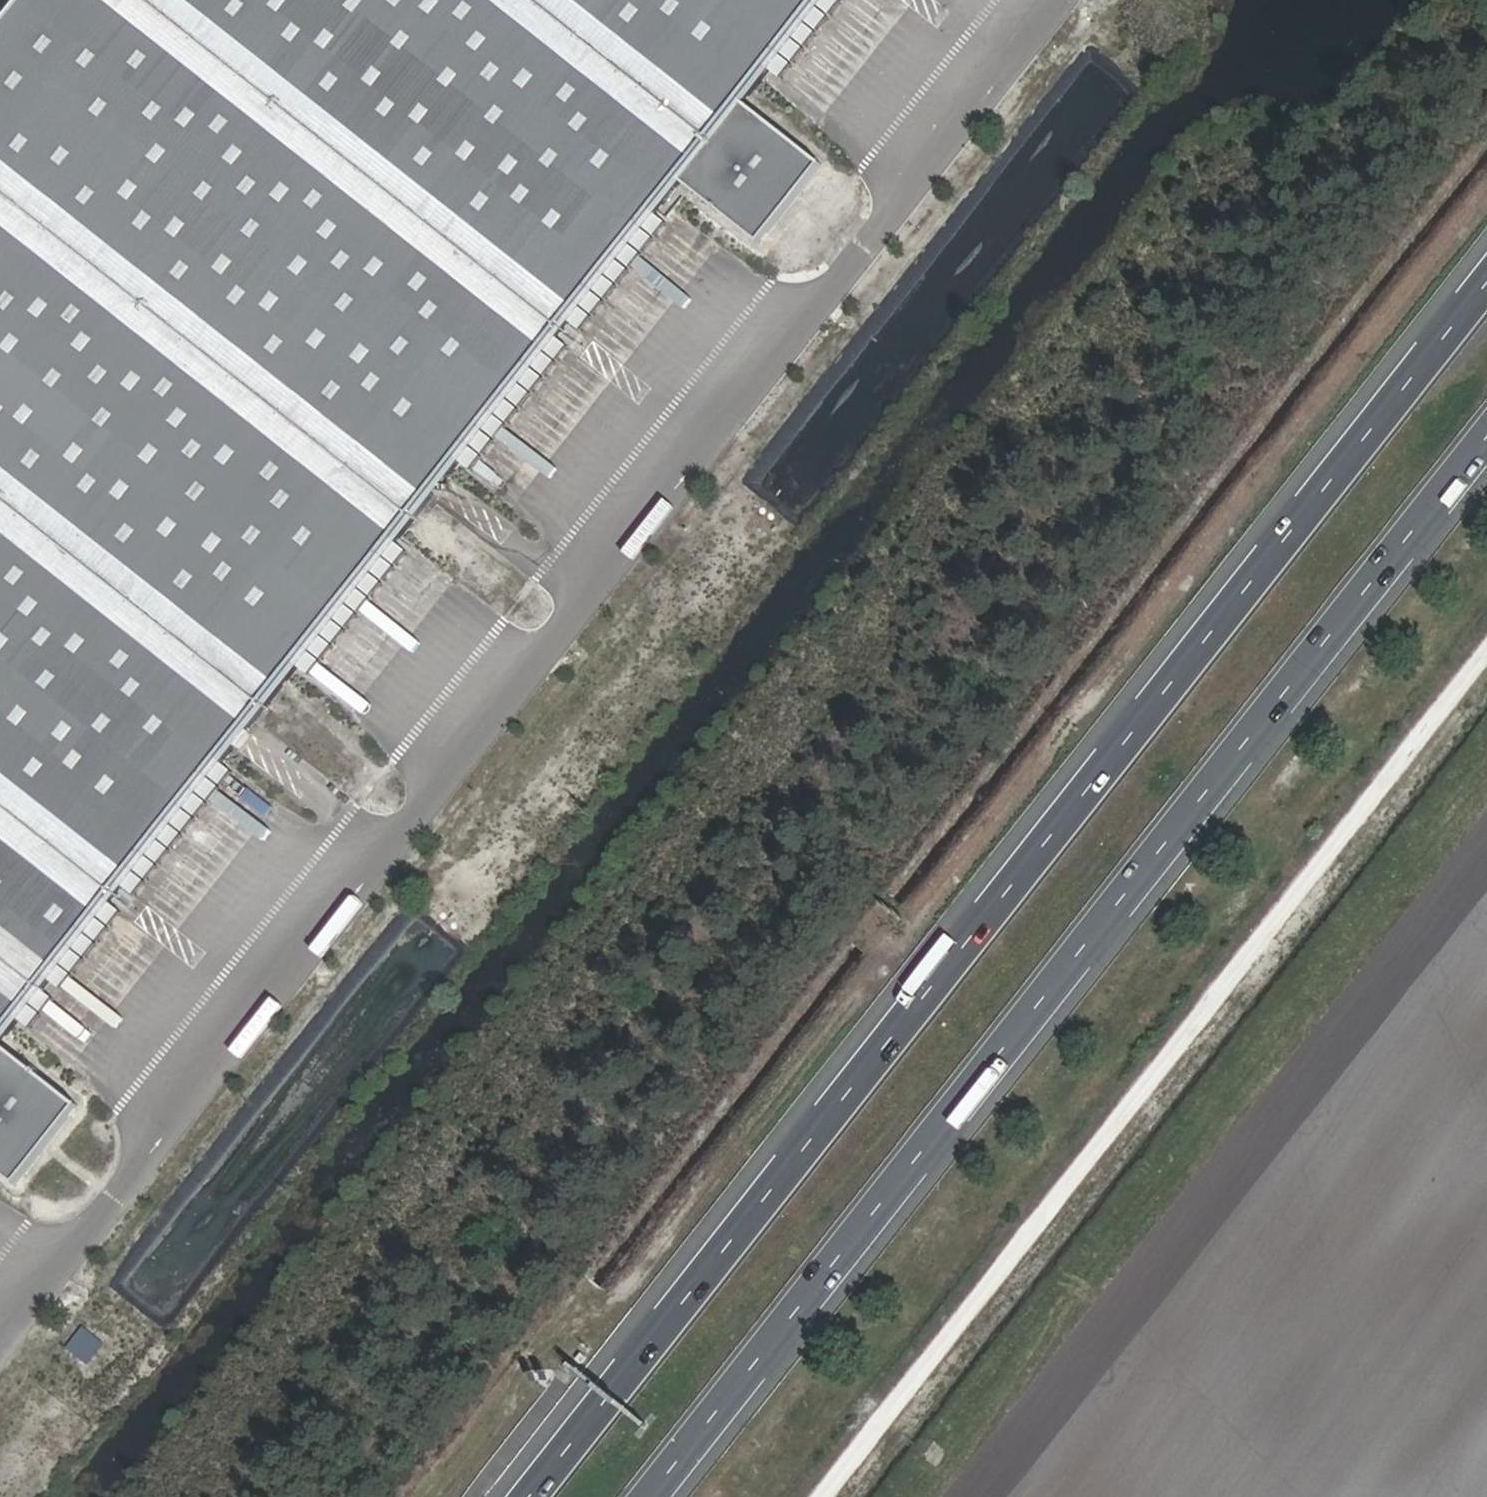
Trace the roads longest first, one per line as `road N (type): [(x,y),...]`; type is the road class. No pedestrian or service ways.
road 1 (motorway): [(1486,283),(531,1496)]
road 2 (motorway): [(654,1496),(1486,442)]
road 3 (track): [(1486,663),(830,1496)]

